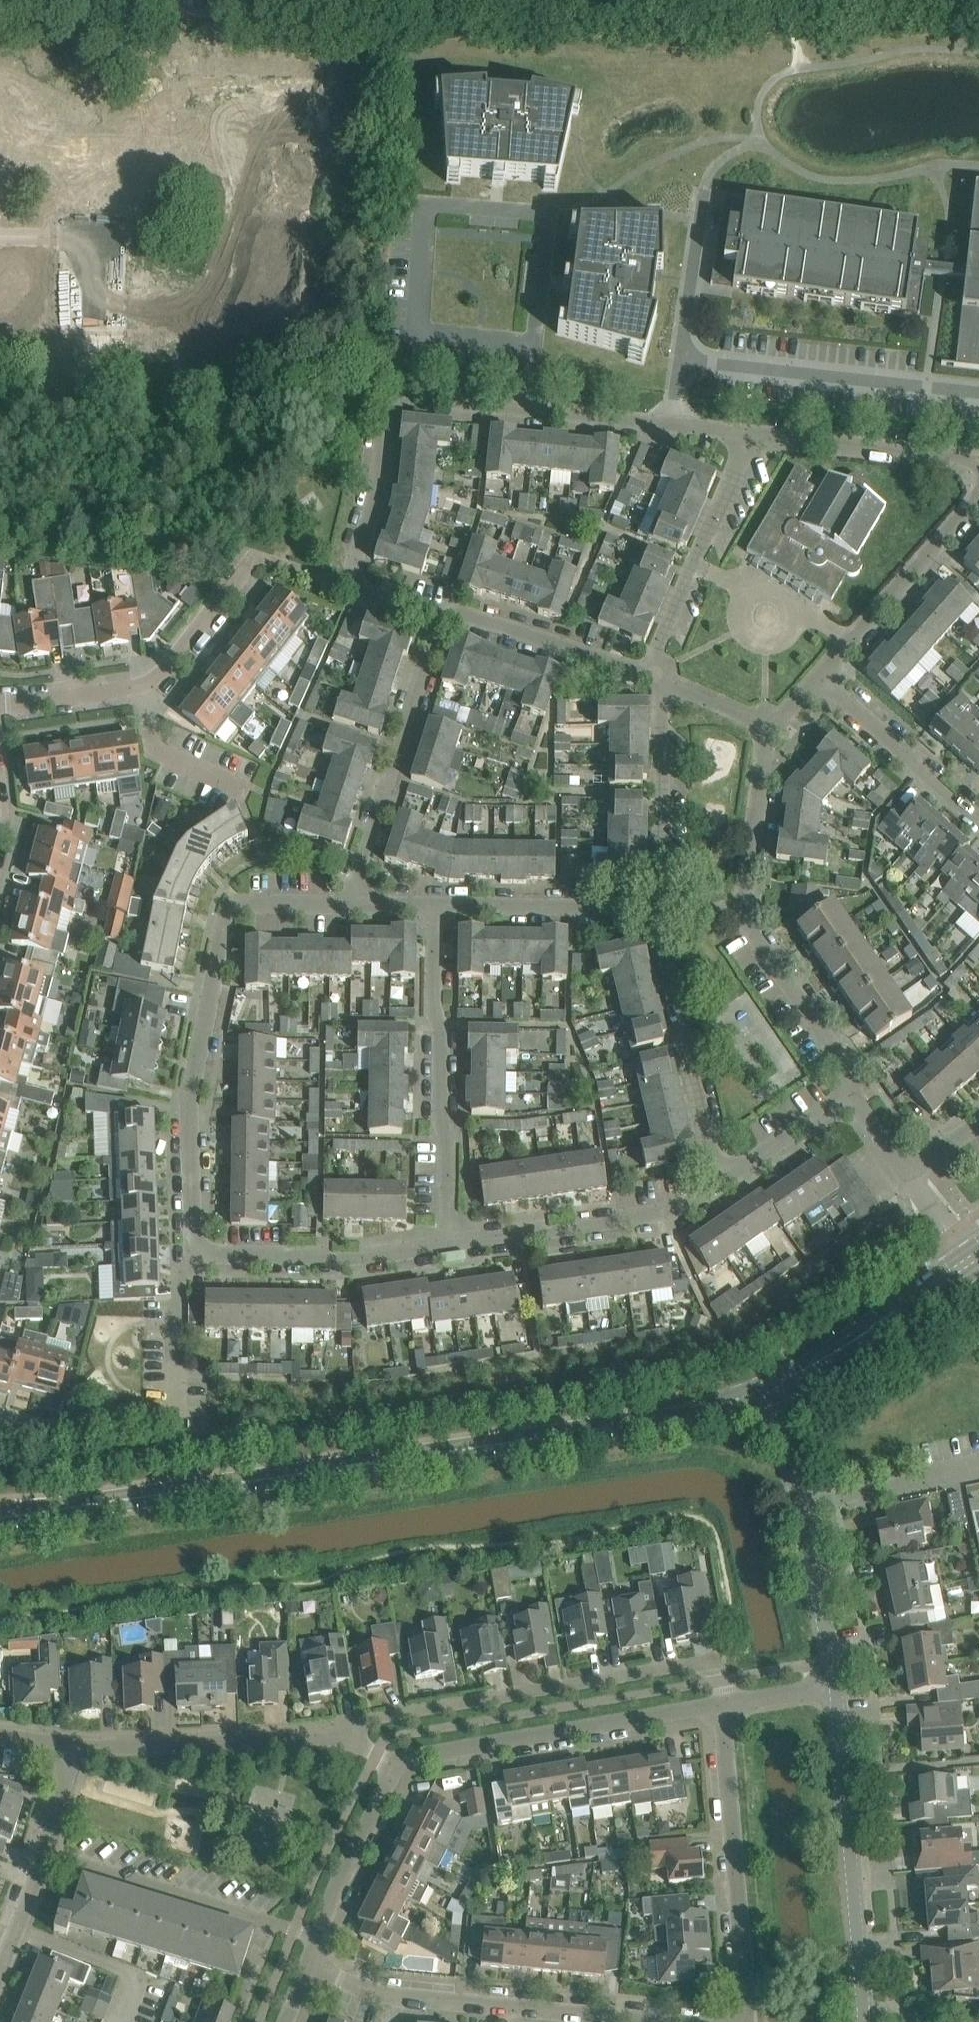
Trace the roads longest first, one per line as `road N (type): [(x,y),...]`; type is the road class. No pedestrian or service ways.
road 1 (secondary): [(772,1385),(624,1424),(0,1517)]
road 2 (residential): [(710,1662),(372,1715),(344,1736)]
road 3 (residential): [(658,2021),(386,1995),(306,1967)]
road 4 (residential): [(196,1252),(190,1103),(223,928),(238,904)]
road 5 (residential): [(754,434),(415,397)]
road 6 (residential): [(449,1244),(434,905)]
road 7 (residential): [(864,2021),(836,1687)]
road 8 (residential): [(397,1766),(419,1755),(723,1702)]
road 9 (residential): [(748,2021),(723,1702)]
road 10 (residential): [(439,617),(370,596),(353,576),(375,497),(385,410),(394,398),(415,397)]
road 11 (residential): [(346,904),(439,617)]
road 12 (residential): [(318,1937),(44,1853)]
road 13 (residential): [(718,1186),(661,908)]
road 14 (residential): [(449,1244),(678,1210),(718,1186)]
road 15 (residential): [(73,1746),(344,1736)]
road 16 (residential): [(658,668),(656,653),(754,434)]
road 17 (residential): [(196,1252),(369,1255),(449,1244)]
road 18 (residential): [(819,677),(978,495)]
road 19 (residential): [(658,668),(643,670),(463,614),(439,617)]
road 20 (residential): [(661,908),(434,905)]
road 21 (residential): [(978,458),(754,434)]
road 22 (residential): [(661,908),(660,685)]
road 23 (residential): [(849,1093),(845,1064),(742,909)]
road 24 (residential): [(978,819),(819,677)]
road 25 (residential): [(318,1937),(397,1766)]
road 26 (residential): [(836,1687),(799,1506)]
road 27 (residential): [(161,1421),(175,1416),(179,1278),(196,1252)]
road 28 (residential): [(799,1506),(978,1467)]
road 29 (residential): [(742,909),(771,732)]
road 30 (residential): [(256,558),(142,686)]
road 31 (residential): [(241,792),(151,750),(142,686)]
road 32 (residential): [(718,1186),(849,1093)]
road 33 (residential): [(142,686),(0,703)]
road 34 (secondary): [(885,1318),(772,1385)]
road 35 (residential): [(0,1972),(44,1853)]
road 36 (residential): [(799,1506),(772,1385)]
road 37 (residential): [(771,732),(660,685)]

